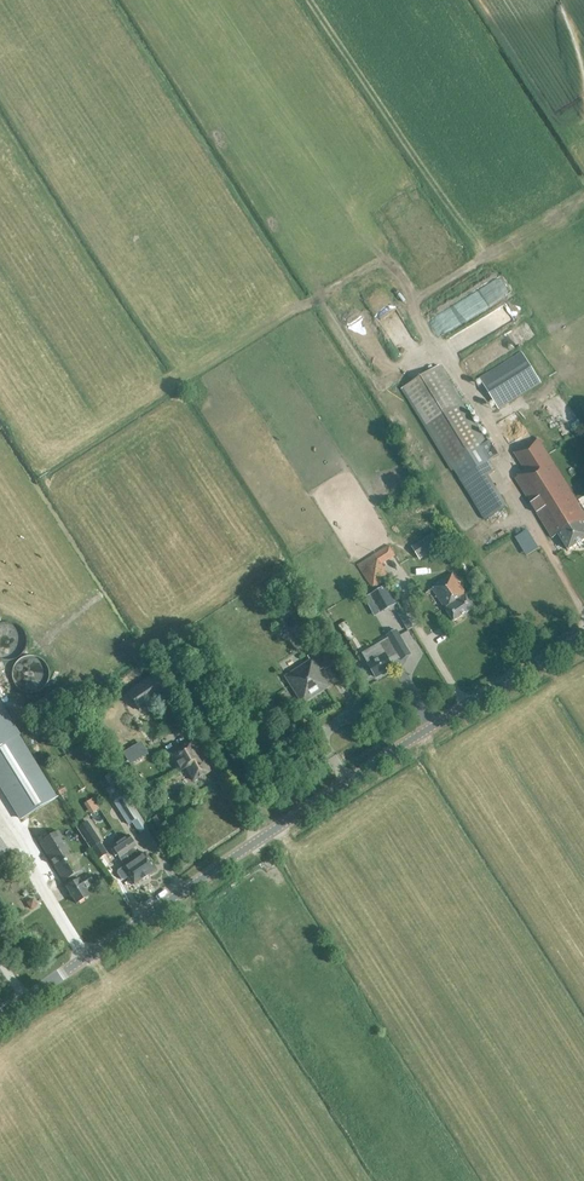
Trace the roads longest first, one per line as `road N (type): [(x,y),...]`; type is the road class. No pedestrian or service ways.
road 1 (tertiary): [(0,1017),(348,781),(583,636)]

